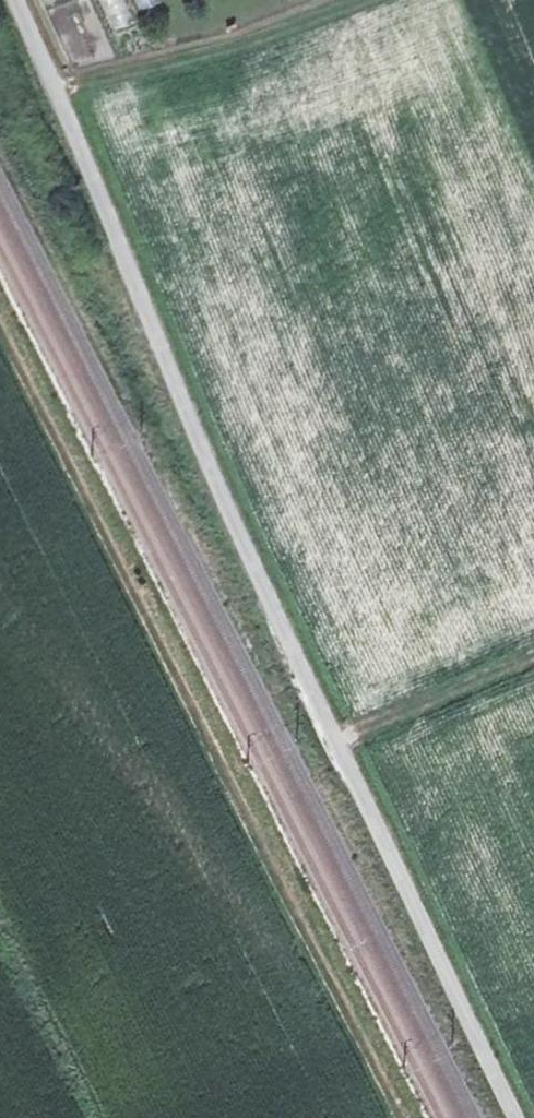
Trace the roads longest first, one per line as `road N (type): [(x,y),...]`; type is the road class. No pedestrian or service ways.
road 1 (unclassified): [(516,1117),(334,750),(178,399),(16,0)]
road 2 (track): [(0,321),(404,1117)]

